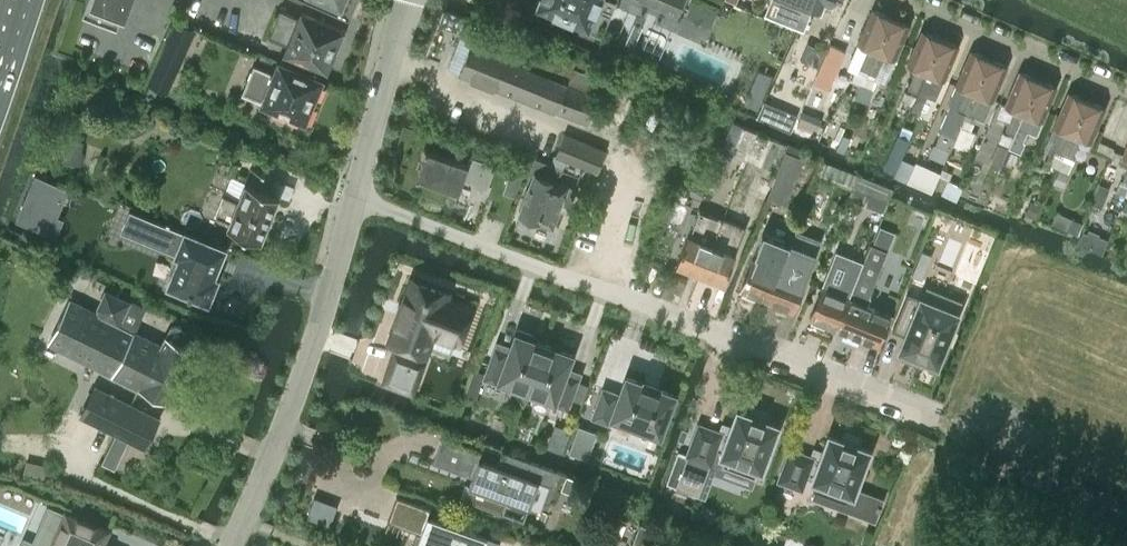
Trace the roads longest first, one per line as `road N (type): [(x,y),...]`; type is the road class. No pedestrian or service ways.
road 1 (residential): [(917,411),(354,199)]
road 2 (unclassified): [(232,545),(303,373),(354,199)]
road 3 (residential): [(1126,91),(910,0)]
road 4 (unclassified): [(354,199),(407,0)]

